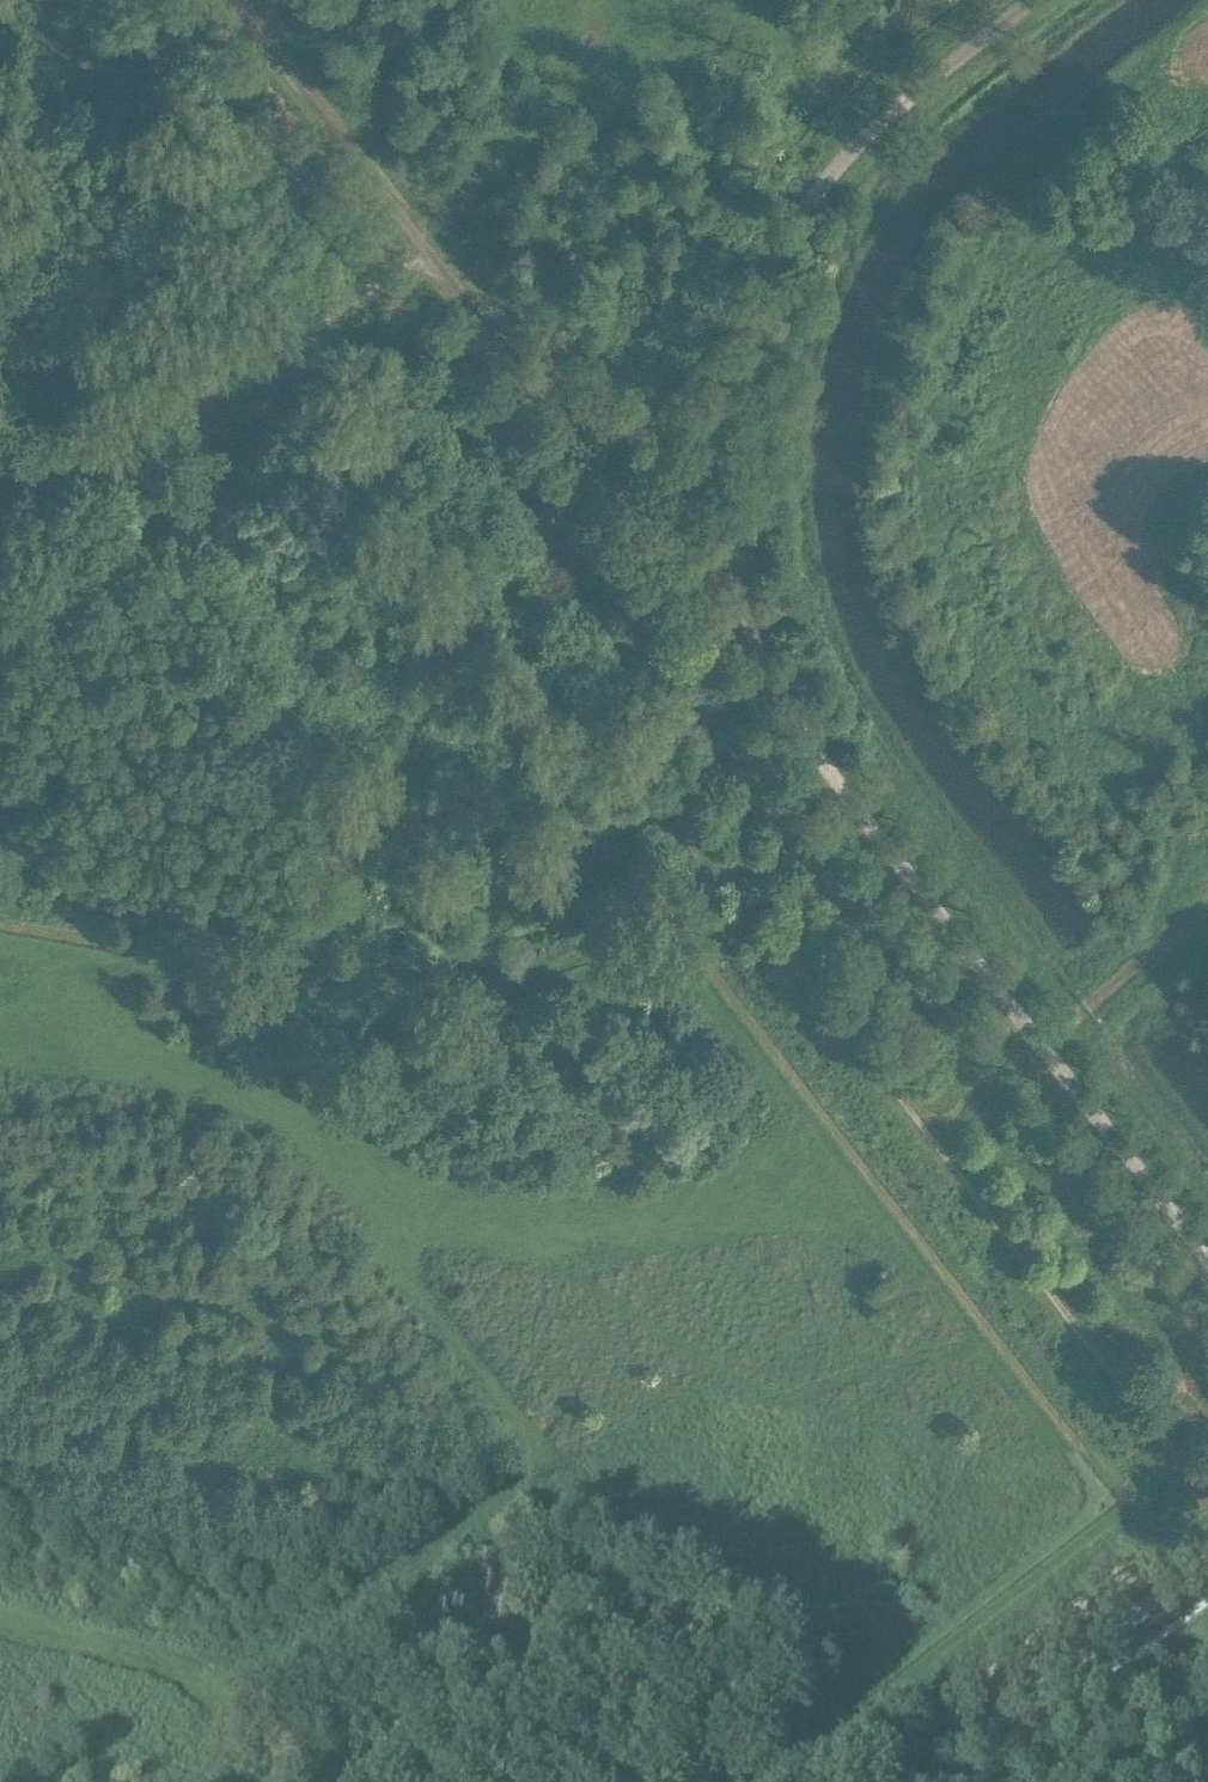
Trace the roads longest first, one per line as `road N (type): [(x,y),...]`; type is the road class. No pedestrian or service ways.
road 1 (unclassified): [(1207,1257),(868,820),(781,691),(741,579),(728,466),(730,412)]
road 2 (unclassified): [(943,1781),(969,1727),(1207,1553)]

